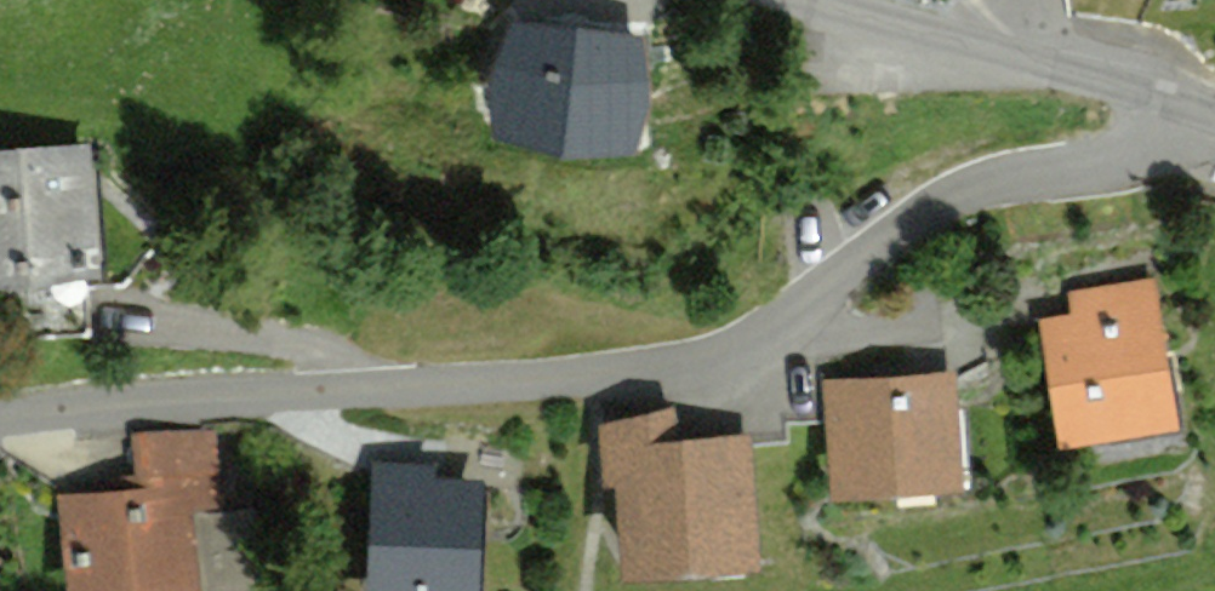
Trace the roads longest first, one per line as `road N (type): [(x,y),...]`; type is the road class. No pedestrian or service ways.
road 1 (unclassified): [(1208,123),(908,231),(758,355),(0,431)]
road 2 (unclassified): [(1208,123),(780,0)]

